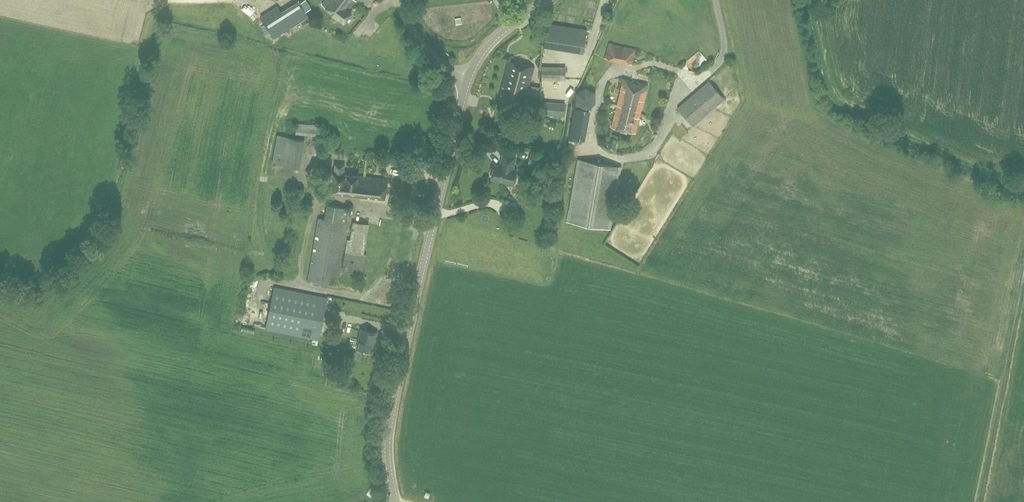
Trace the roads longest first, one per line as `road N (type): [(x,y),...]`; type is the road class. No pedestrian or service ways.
road 1 (unclassified): [(395,501),(390,423),(469,79)]

